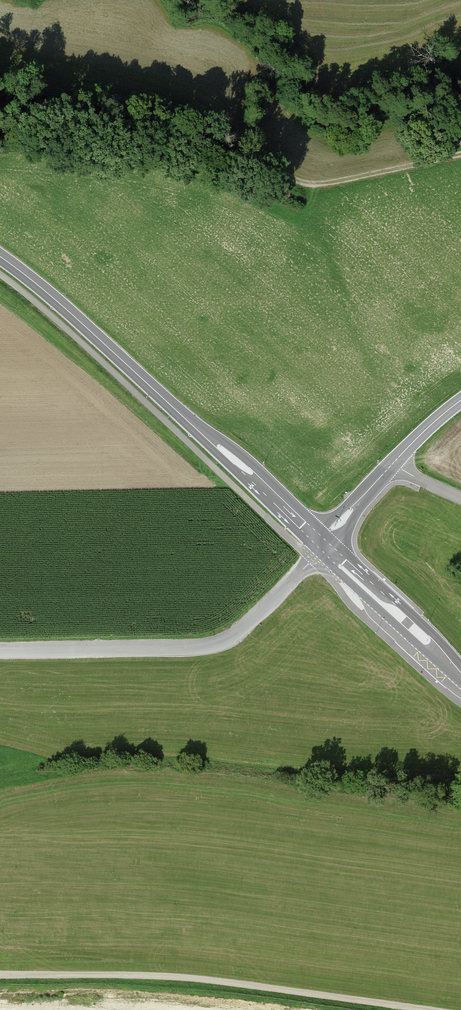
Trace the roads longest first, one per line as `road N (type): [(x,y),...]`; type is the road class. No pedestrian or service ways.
road 1 (secondary): [(325,549),(0,257)]
road 2 (track): [(431,1009),(184,977),(0,974)]
road 3 (unclassified): [(325,549),(226,641),(175,650),(0,652)]
road 4 (track): [(460,154),(321,184),(282,172),(226,134)]
road 5 (secondary): [(460,676),(325,549)]

